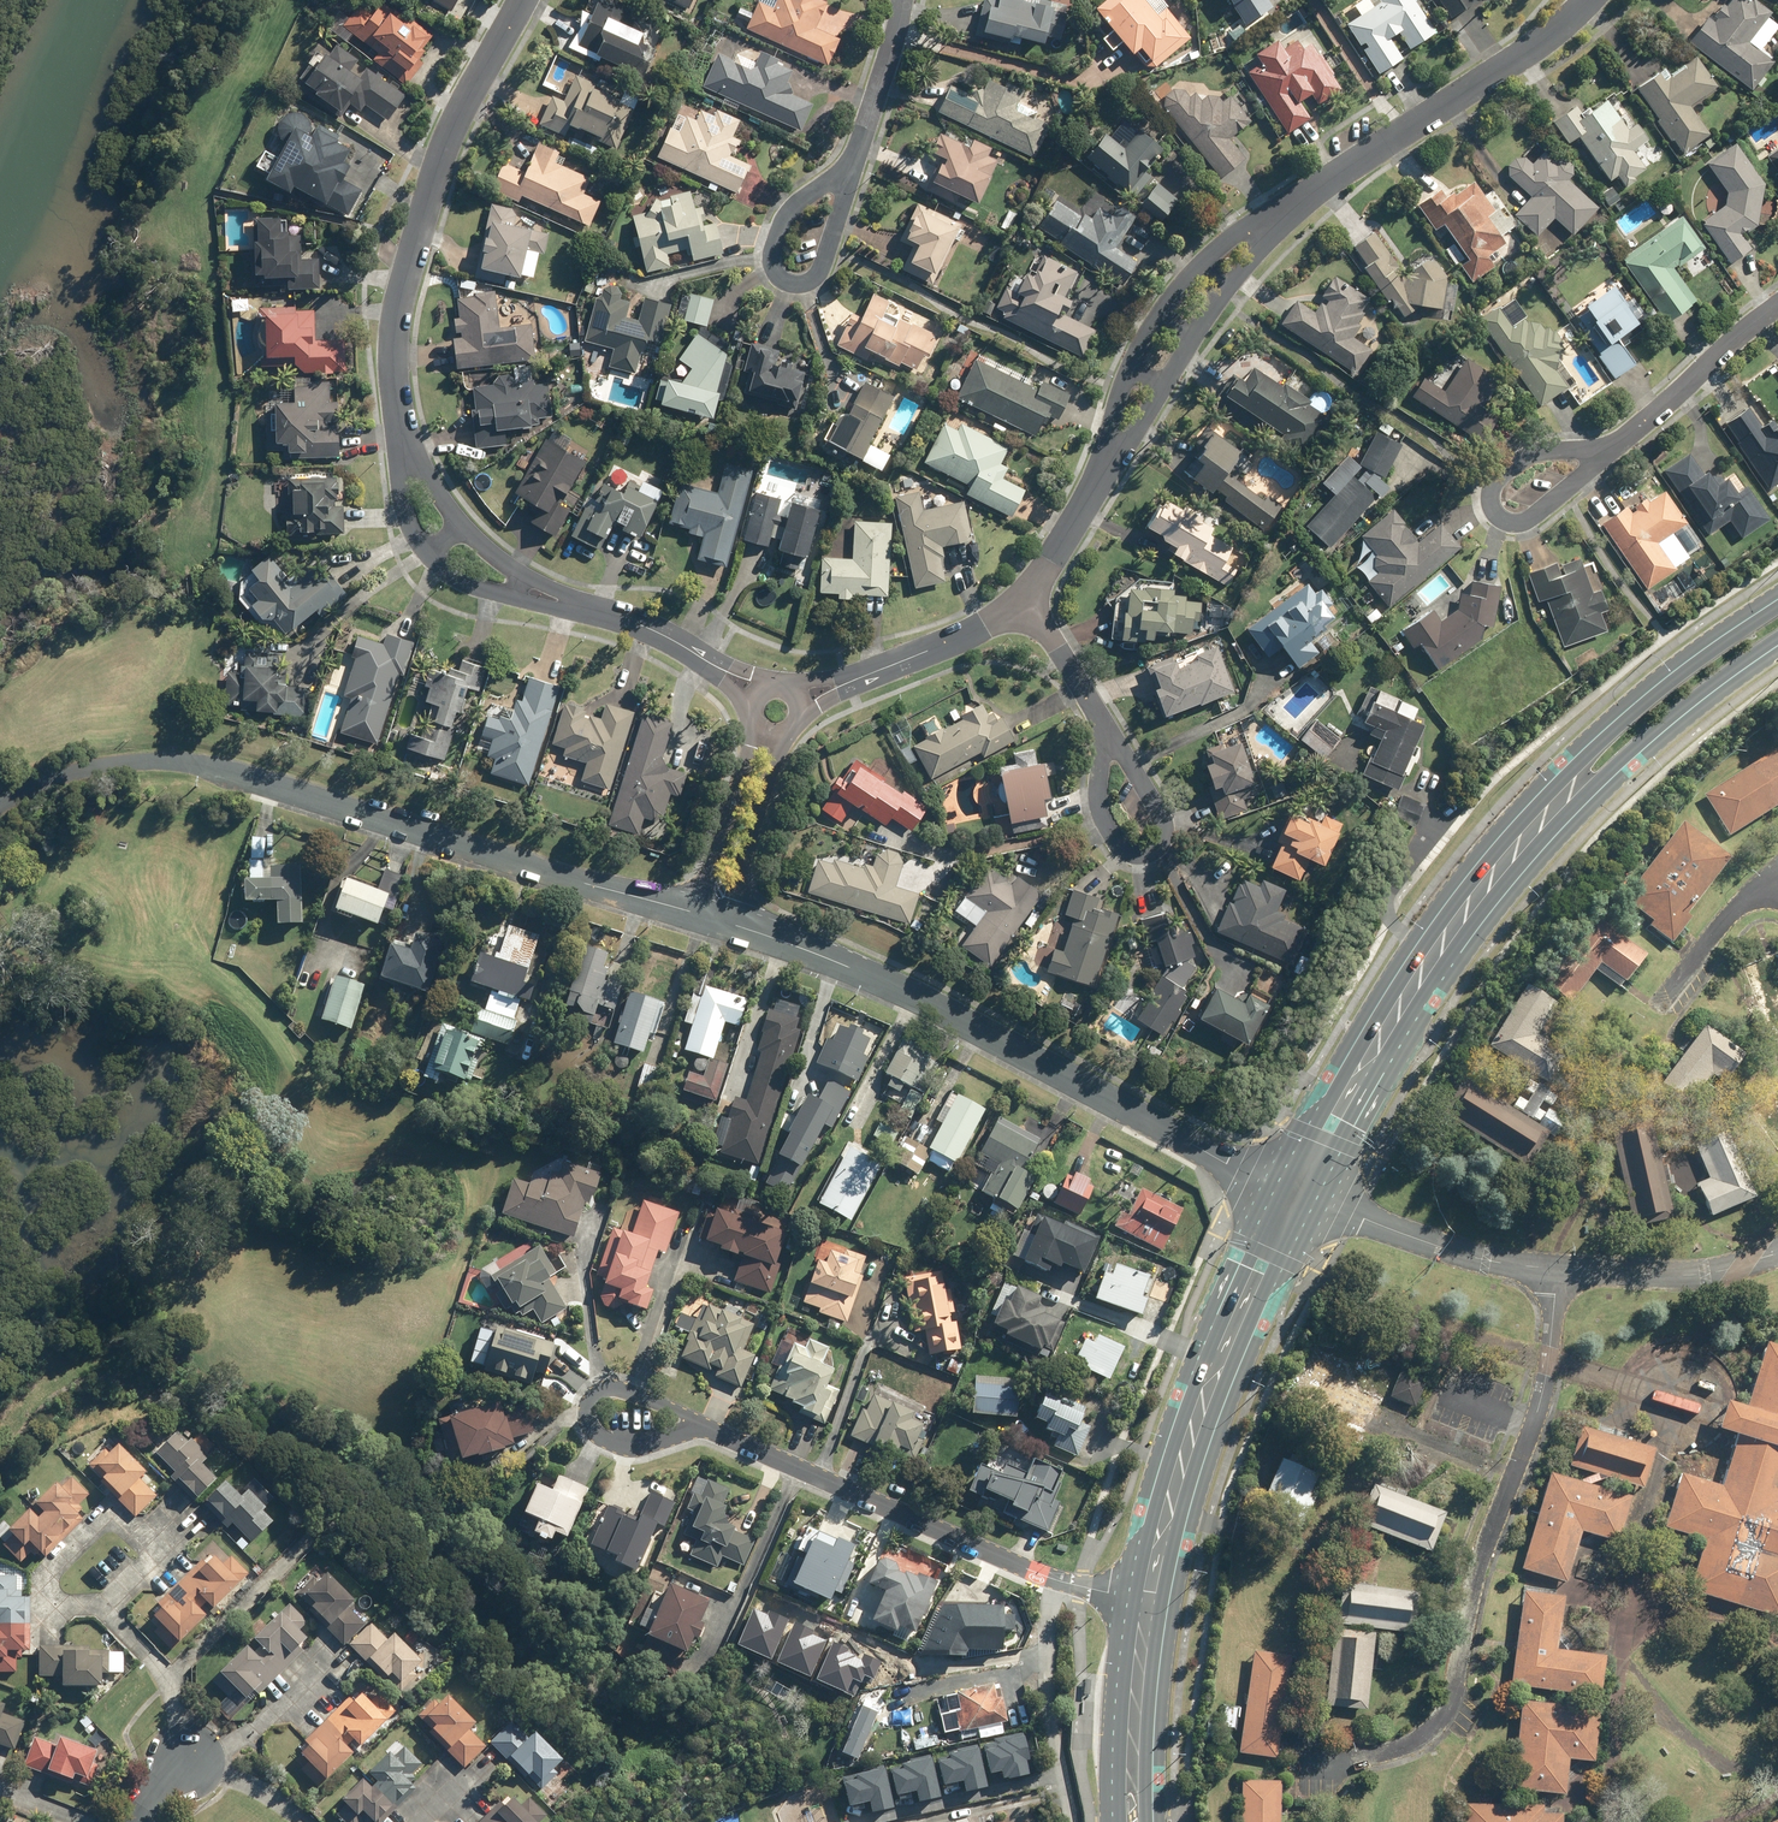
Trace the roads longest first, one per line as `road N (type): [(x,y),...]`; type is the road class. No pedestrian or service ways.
road 1 (primary): [(1277,1186),(1355,1043),(1469,872),(1618,718),(1777,598)]
road 2 (primary): [(1777,647),(1648,748),(1500,897),(1396,1050),(1314,1203)]
road 3 (residential): [(0,808),(71,773),(198,765),(691,910)]
road 4 (unclassified): [(1293,1779),(1379,1760),(1421,1738),(1441,1713),(1468,1597),(1542,1389),(1551,1268)]
road 5 (residential): [(739,927),(913,996),(1277,1186)]
road 6 (residential): [(406,439),(396,368),(399,305),(414,238),(438,164),(522,0)]
road 7 (residential): [(709,1430),(1023,1568),(1130,1597)]
road 8 (primary): [(1130,1597),(1141,1529),(1200,1353),(1277,1186)]
road 9 (primary): [(1314,1203),(1237,1368),(1181,1538),(1170,1603)]
road 10 (residential): [(1098,477),(1112,397),(1134,343),(1166,298),(1211,252),(1297,200)]
road 11 (residential): [(1585,0),(1552,32),(1297,200)]
road 12 (residential): [(1297,200),(1217,298),(1151,415),(1098,477)]
road 13 (residential): [(1610,449),(1523,522),(1493,506),(1494,482),(1539,452),(1591,451)]
road 14 (residential): [(573,606),(458,582),(410,520),(406,439)]
road 15 (residential): [(1106,722),(1167,818),(1167,839),(1138,856),(1121,844),(1092,787)]
road 16 (unclassified): [(1314,1203),(1488,1260),(1551,1268)]
road 17 (residential): [(851,176),(805,196),(786,215),(772,254),(774,275),(811,282),(837,221)]
road 18 (residential): [(406,439),(474,541),(573,606)]
road 19 (unclassified): [(1551,1268),(1700,1282),(1777,1253)]
road 20 (primary): [(1113,1821),(1116,1696),(1130,1597)]
road 21 (residential): [(1610,449),(1777,304)]
road 22 (primary): [(1170,1603),(1157,1700),(1154,1821)]
road 23 (residential): [(798,725),(775,765),(739,927)]
road 24 (residential): [(691,910),(751,742),(750,716)]
road 25 (residential): [(1026,600),(968,634),(848,680)]
road 26 (residential): [(851,176),(903,0)]
road 27 (unclassified): [(1667,1001),(1767,883)]
road 28 (residential): [(709,1430),(616,1388),(588,1404),(587,1421)]
road 29 (residential): [(1106,722),(1026,600)]
road 30 (residential): [(1098,477),(1026,600)]
road 31 (residential): [(700,657),(619,615),(573,606)]
road 32 (residential): [(587,1421),(596,1436),(628,1447),(709,1430)]

